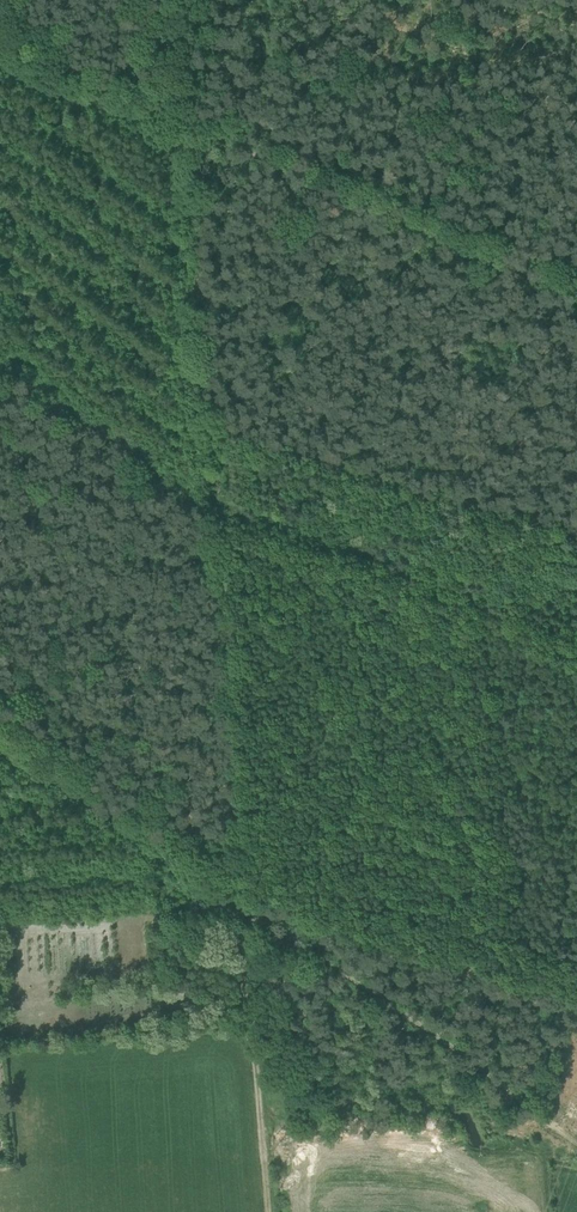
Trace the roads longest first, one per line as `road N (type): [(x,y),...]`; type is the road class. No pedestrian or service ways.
road 1 (track): [(192,134),(242,907)]
road 2 (track): [(0,50),(576,302)]
road 3 (track): [(576,1137),(242,907)]
road 4 (track): [(242,907),(266,1211)]
road 5 (track): [(242,907),(0,733)]
road 6 (track): [(192,134),(182,0)]

